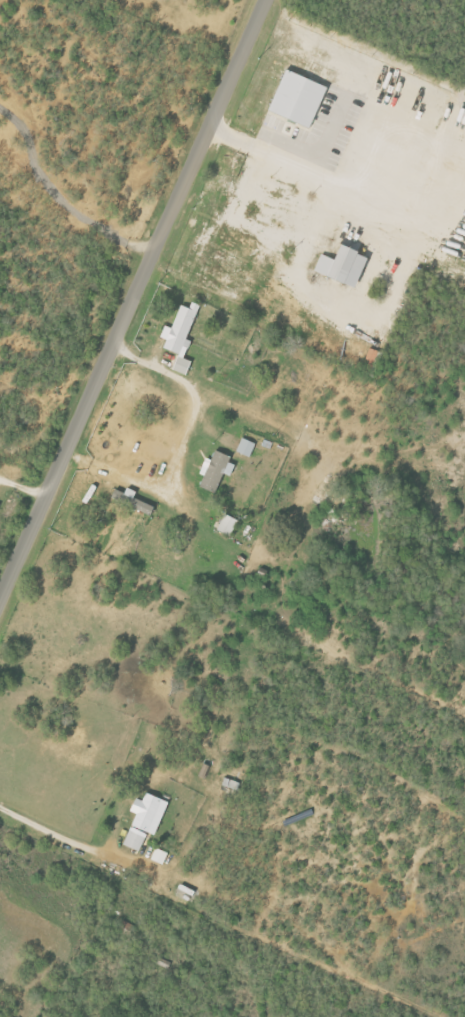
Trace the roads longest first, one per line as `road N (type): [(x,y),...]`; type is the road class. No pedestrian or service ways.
road 1 (residential): [(0,601),(265,0)]

